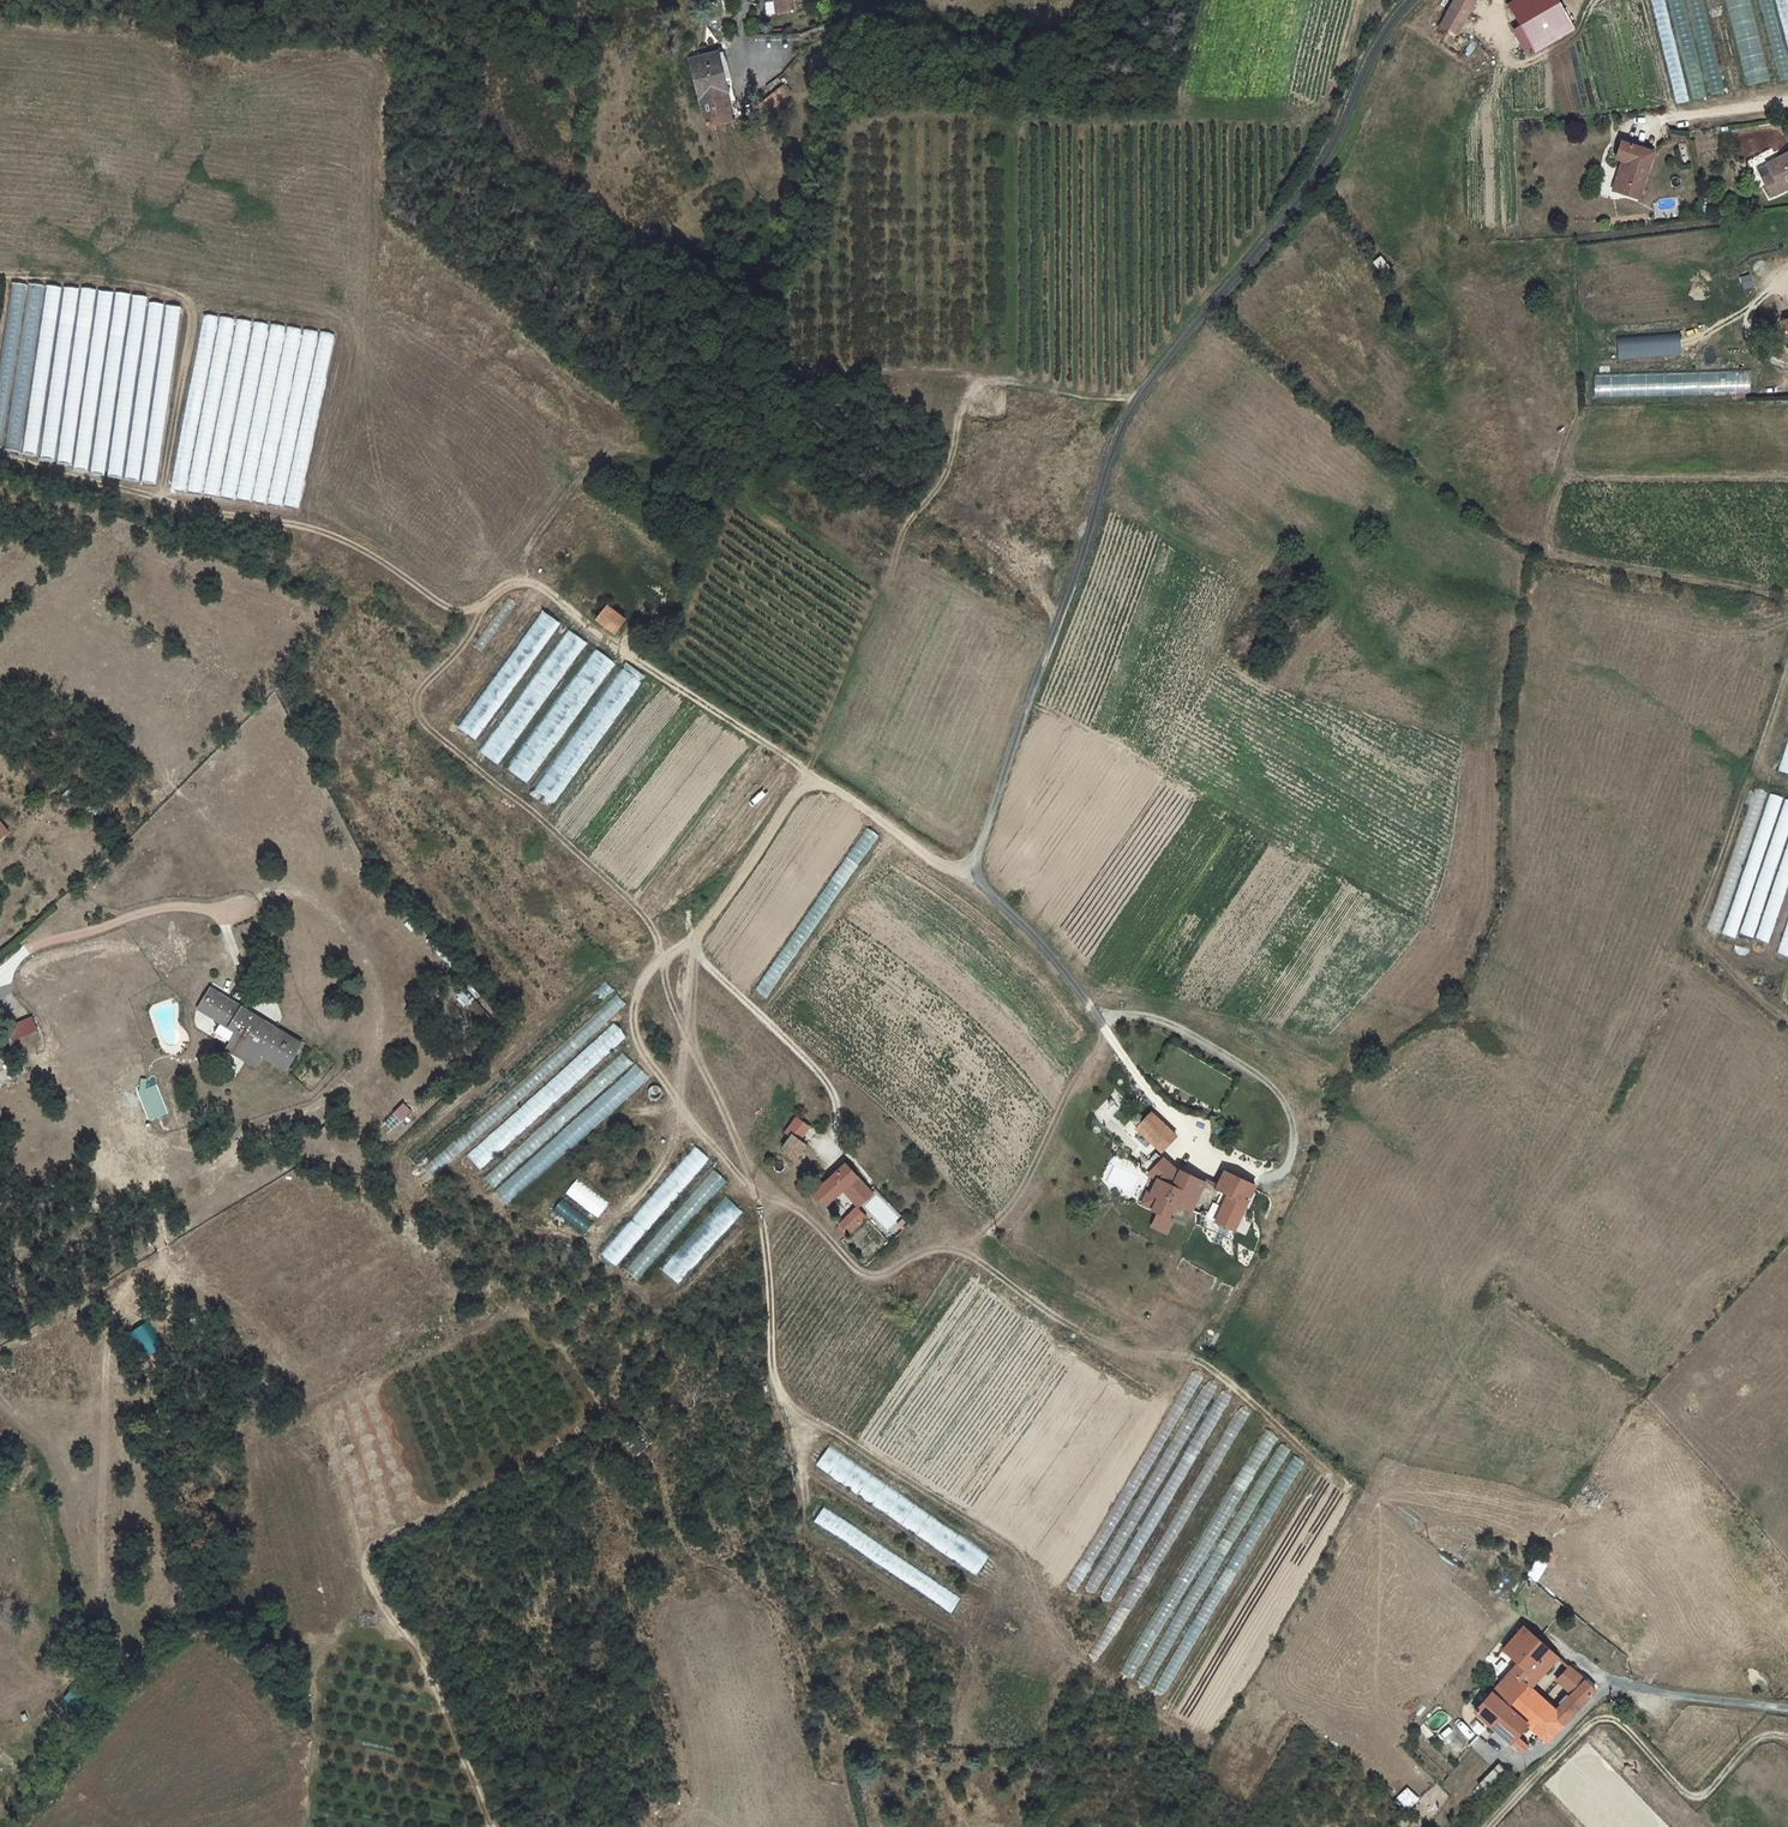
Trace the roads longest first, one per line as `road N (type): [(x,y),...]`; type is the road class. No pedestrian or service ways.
road 1 (track): [(697,940),(653,968),(640,987),(634,1026),(680,1105),(759,1203),(776,1382),(795,1410),(1015,1547),(1077,1662),(1209,1740)]
road 2 (unclassified): [(1408,0),(1373,45),(1303,195),(1122,420),(976,867)]
road 3 (track): [(818,784),(604,639),(550,592),(507,588),(472,613),(452,612),(329,534),(0,460)]
road 4 (track): [(753,1192),(645,914),(418,711),(421,691),(466,642),(487,602)]
road 5 (track): [(753,1192),(810,1219),(866,1275),(955,1250),(1119,1349),(1197,1360),(1348,1485)]
road 6 (unclassified): [(976,867),(938,864),(818,784),(799,789),(699,932),(707,965),(823,1079),(836,1101),(828,1154)]
road 7 (track): [(1487,1826),(1600,1718),(1625,1728),(1693,1797),(1704,1795),(1756,1740),(1787,1737)]
road 8 (track): [(0,274),(125,283),(184,300),(192,332),(160,500)]
road 9 (track): [(855,1826),(835,1747),(785,1617),(686,1548)]
road 10 (track): [(697,940),(671,1149),(658,1175),(598,1233)]
road 11 (track): [(488,1826),(449,1714),(367,1573)]
road 12 (track): [(955,1250),(991,1227),(1025,1183),(1097,1051),(1102,1021)]
road 13 (track): [(1787,670),(1699,916)]
road 14 (unclassified): [(976,867),(1102,1021)]
road 15 (track): [(0,1354),(160,1254)]
road 16 (unclassified): [(1787,1709),(1612,1683)]
road 17 (track): [(311,1826),(323,1653)]
road 18 (track): [(1787,272),(1746,311),(1681,344)]

